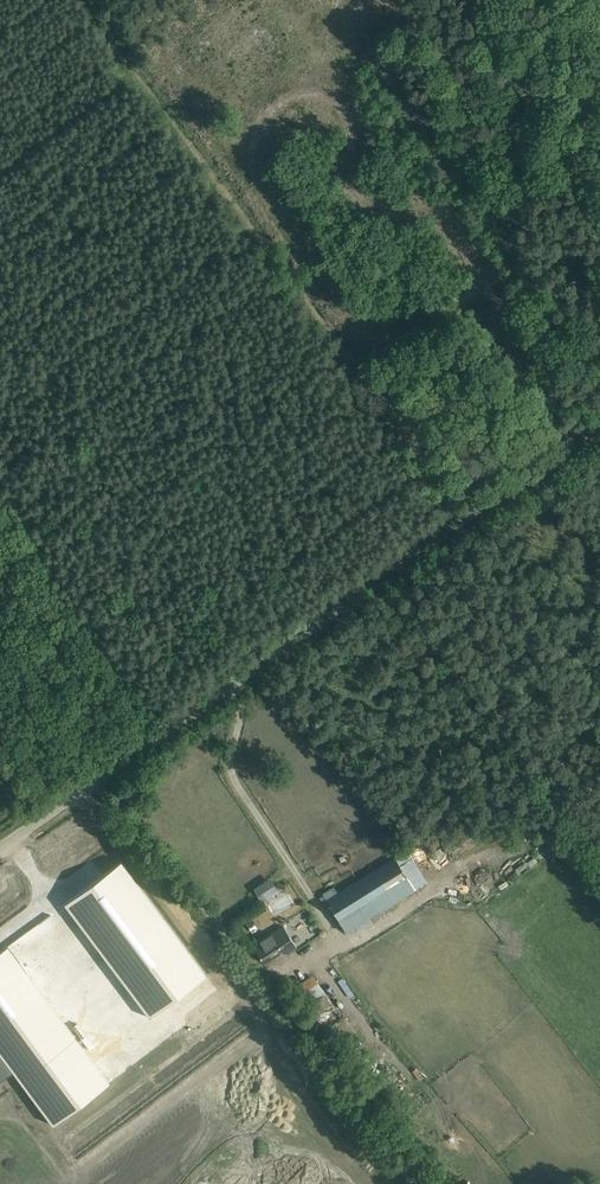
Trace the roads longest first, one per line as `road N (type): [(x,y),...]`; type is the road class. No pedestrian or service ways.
road 1 (unclassified): [(599,431),(0,848)]
road 2 (track): [(81,0),(466,519)]
road 3 (track): [(95,781),(268,981)]

